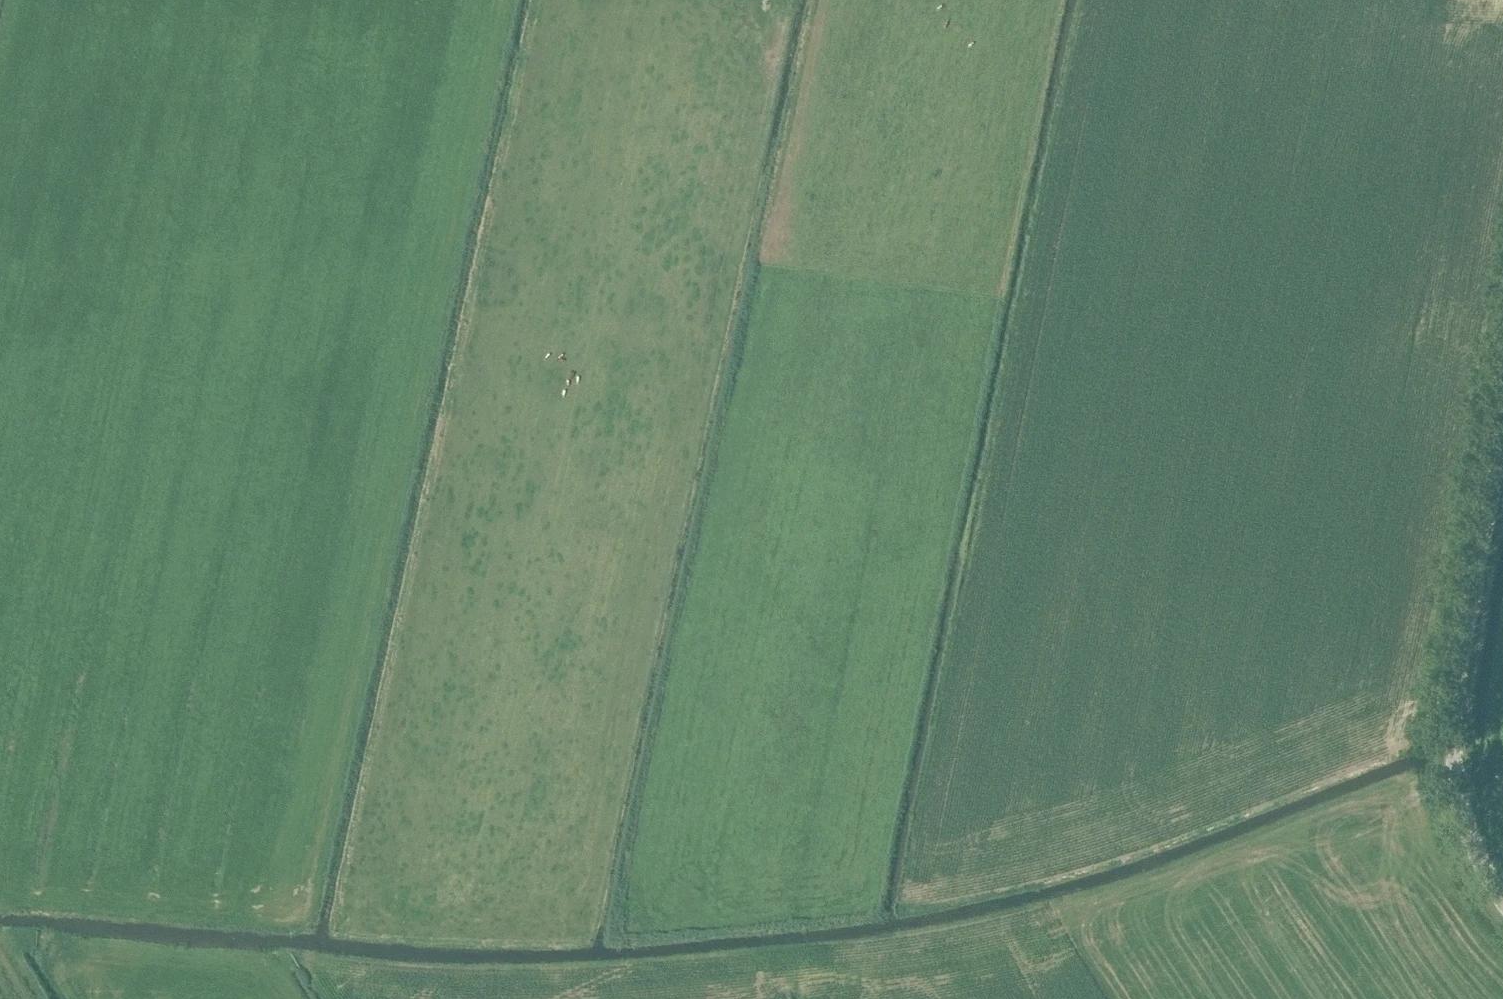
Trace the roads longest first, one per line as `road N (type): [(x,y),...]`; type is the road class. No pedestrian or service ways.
road 1 (unclassified): [(1502,894),(1459,801),(1454,735),(1502,452)]

